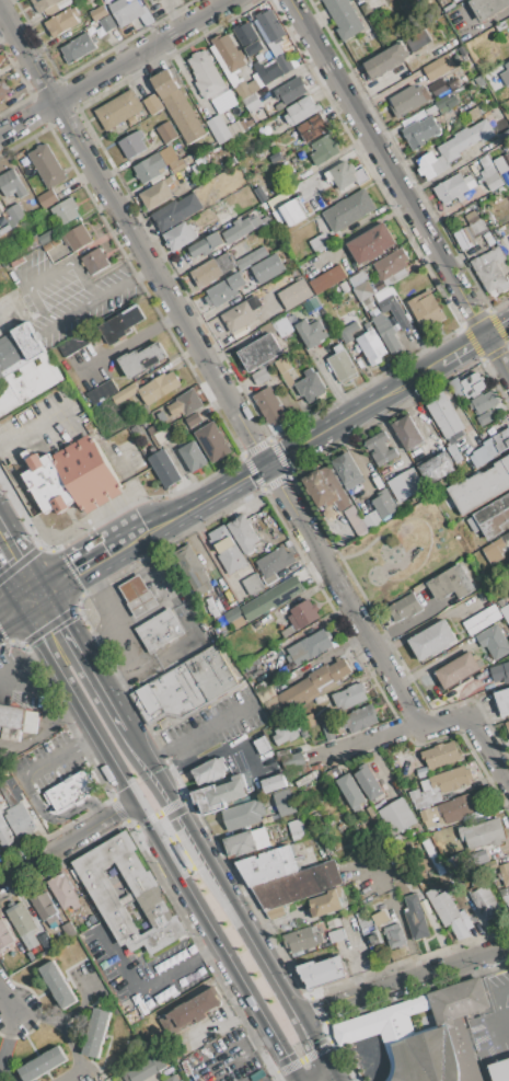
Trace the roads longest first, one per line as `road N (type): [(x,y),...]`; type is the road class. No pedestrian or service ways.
road 1 (residential): [(0,9),(423,727),(472,716),(508,785)]
road 2 (primary): [(21,603),(300,1080)]
road 3 (primary): [(508,323),(253,474),(105,550)]
road 4 (residential): [(291,0),(508,370)]
road 5 (primary): [(294,1017),(127,727)]
road 6 (residential): [(0,134),(231,0)]
road 7 (residential): [(294,1017),(508,946)]
road 8 (residential): [(0,882),(135,800)]

